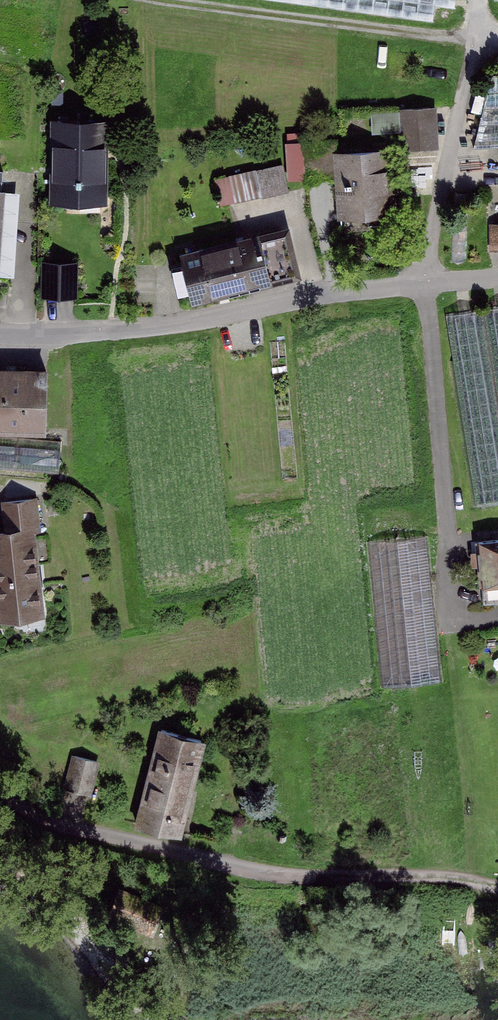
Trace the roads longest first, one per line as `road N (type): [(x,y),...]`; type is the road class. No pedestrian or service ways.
road 1 (residential): [(0,328),(123,327),(293,293),(497,271)]
road 2 (residential): [(0,750),(17,796),(160,848),(323,871)]
road 3 (track): [(153,0),(497,39)]
road 4 (track): [(435,281),(436,196),(483,0)]
road 5 (track): [(323,871),(497,882)]

